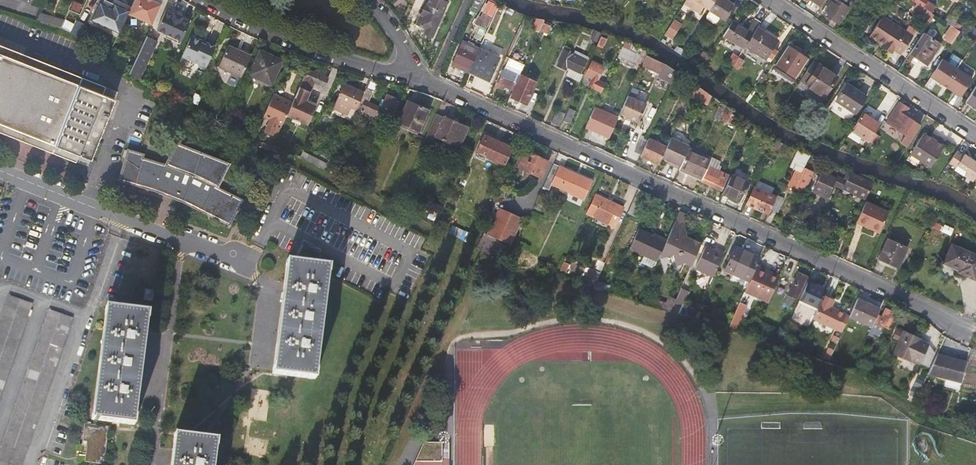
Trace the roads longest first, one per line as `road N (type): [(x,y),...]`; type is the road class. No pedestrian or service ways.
road 1 (residential): [(961,325),(418,78)]
road 2 (unclassified): [(0,170),(250,272)]
road 3 (residential): [(975,138),(770,0)]
road 4 (residential): [(209,0),(333,56),(418,78)]

